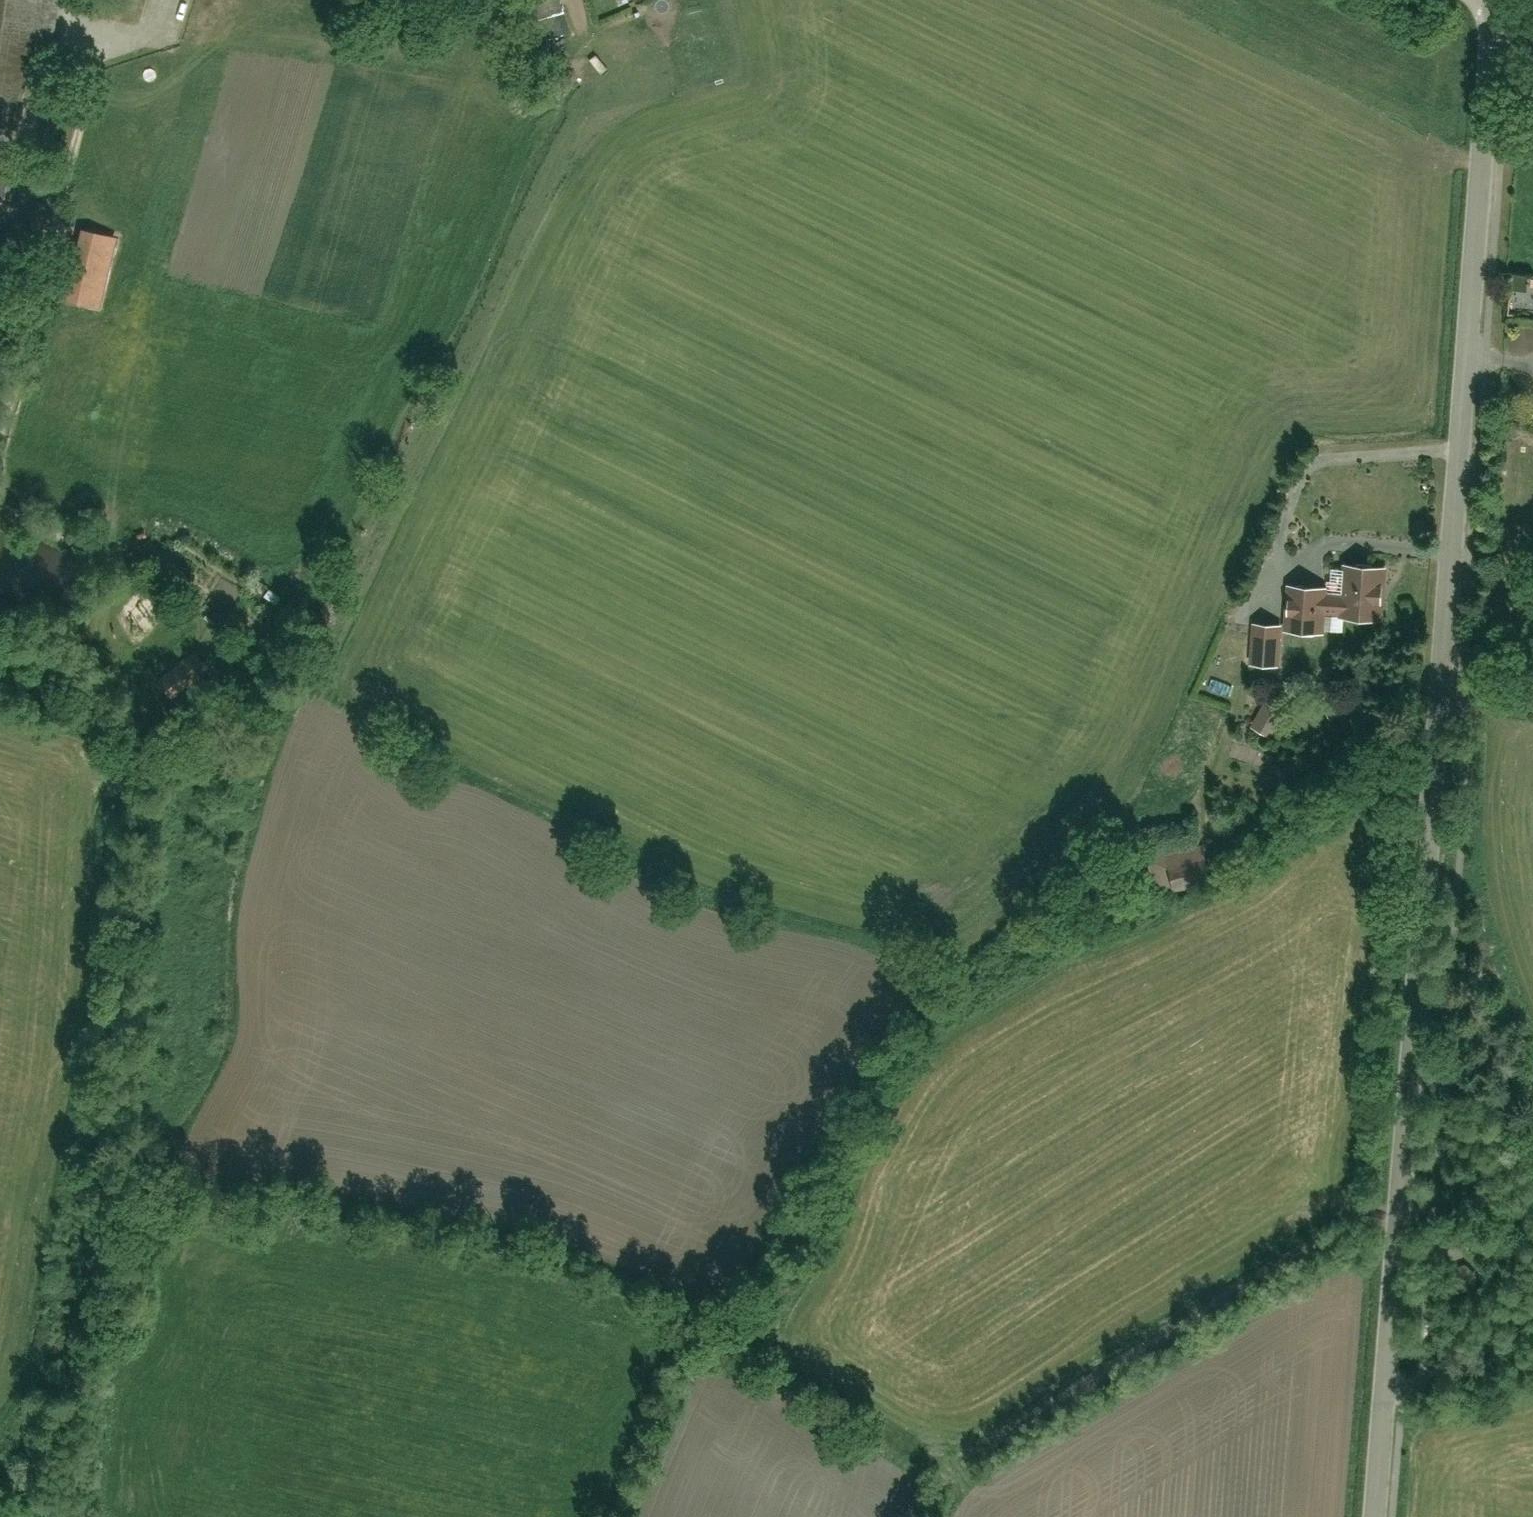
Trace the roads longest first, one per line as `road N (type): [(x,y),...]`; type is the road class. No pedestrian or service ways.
road 1 (tertiary): [(1495,11),(1456,497),(1440,846),(1382,1516)]
road 2 (track): [(59,203),(106,55),(161,16),(166,0)]

